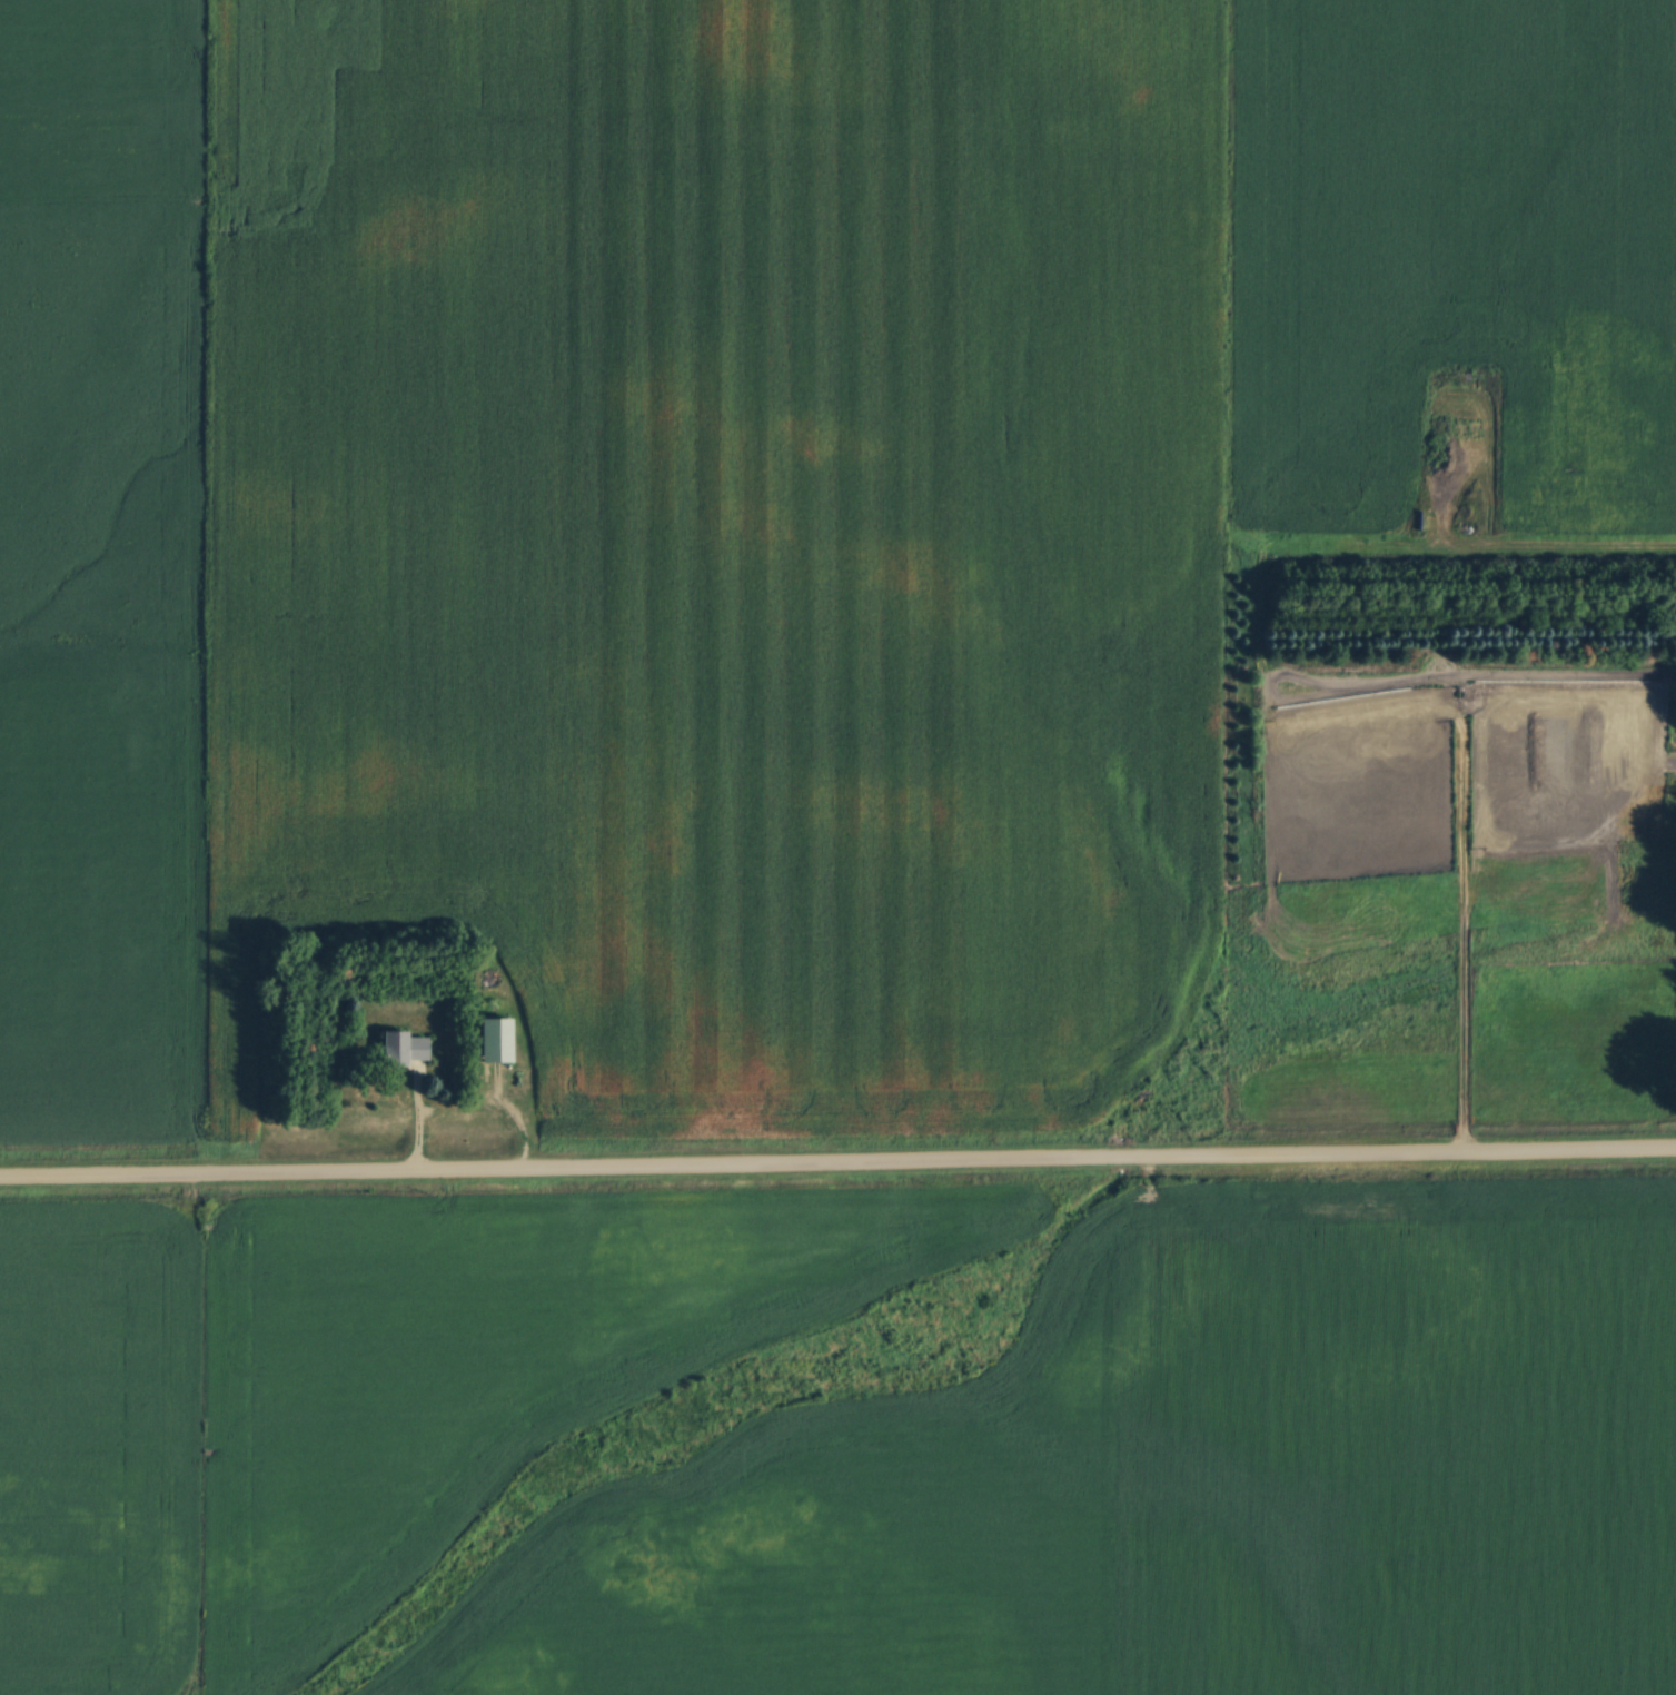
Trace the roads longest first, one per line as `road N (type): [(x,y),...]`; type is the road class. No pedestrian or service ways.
road 1 (residential): [(1675,1150),(0,1176)]

